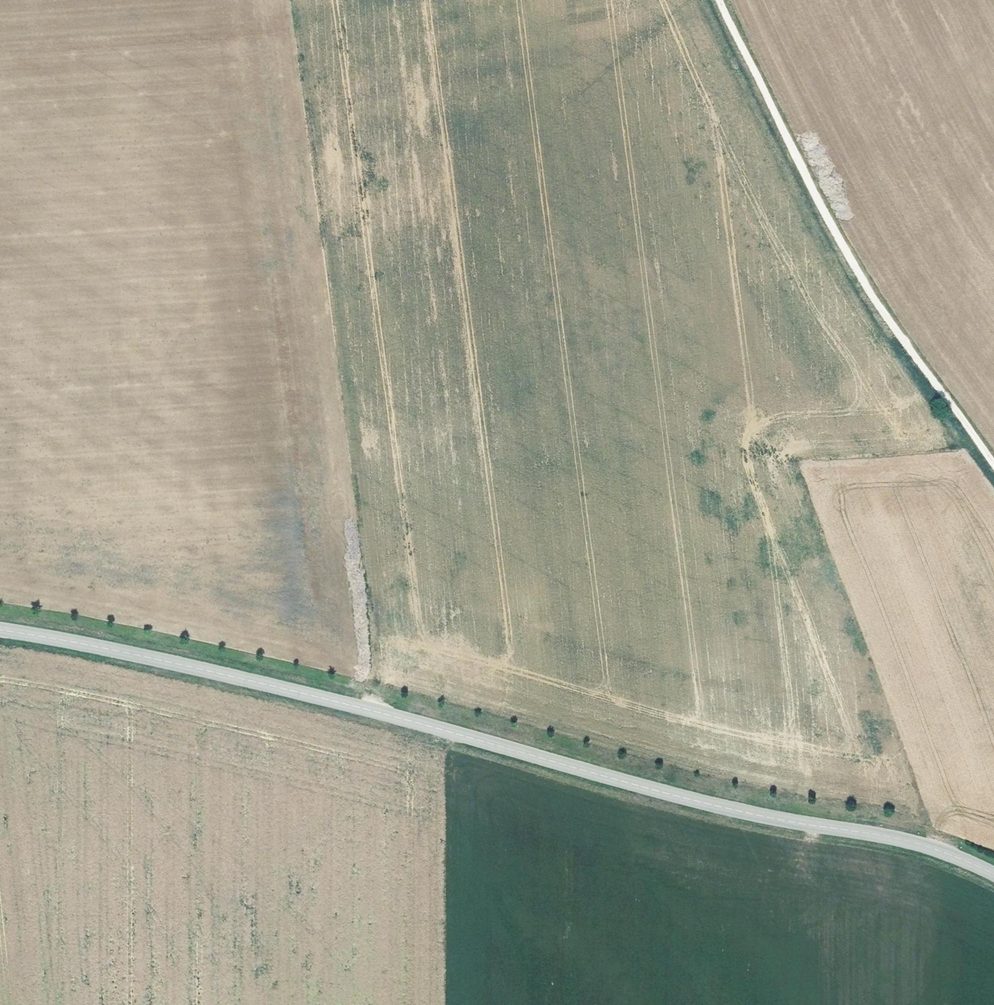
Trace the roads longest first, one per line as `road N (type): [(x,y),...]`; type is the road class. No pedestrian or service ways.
road 1 (unclassified): [(0,633),(371,714),(759,819),(923,848),(993,878)]

